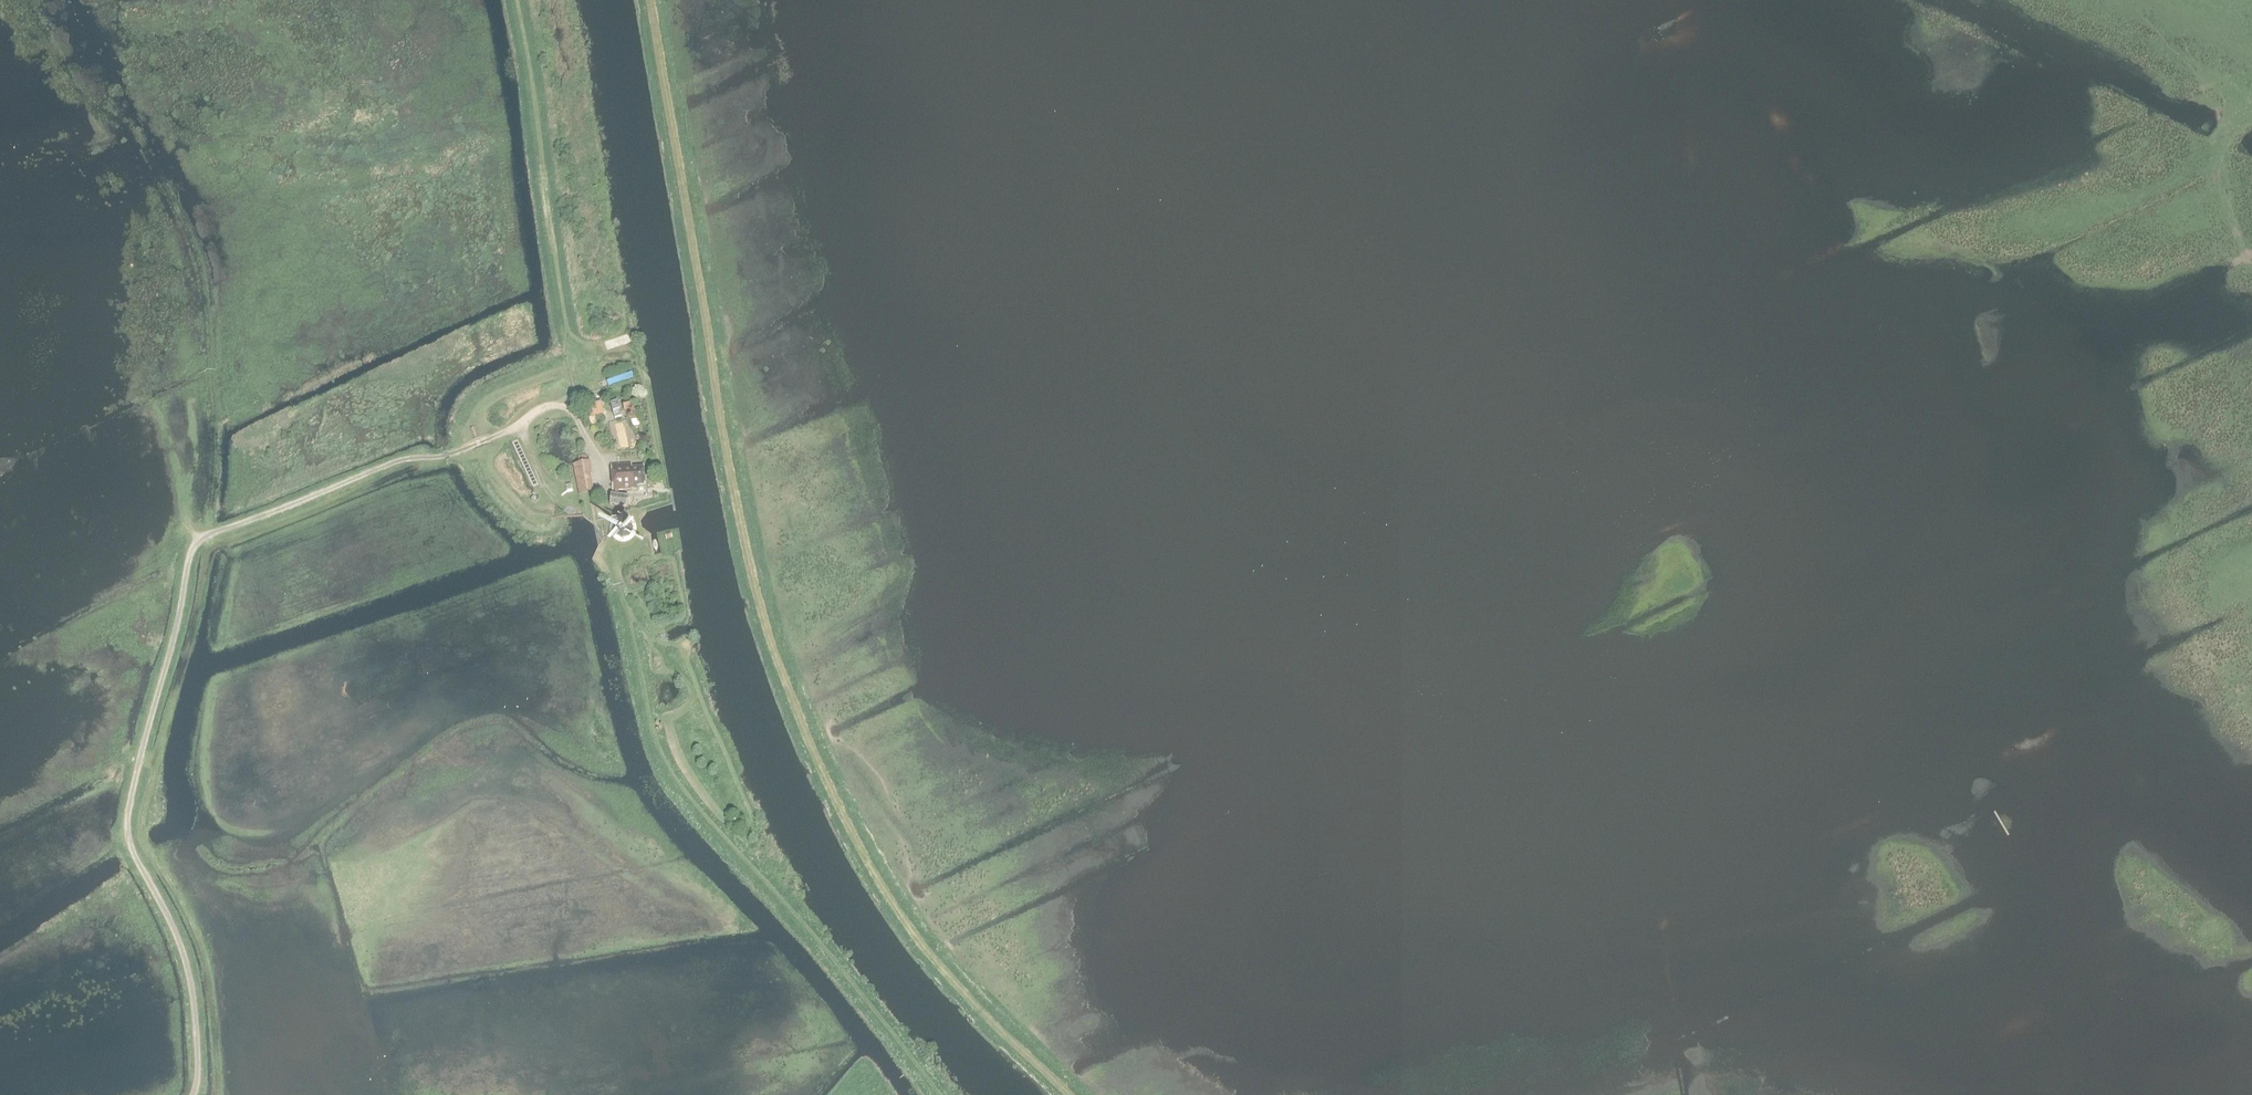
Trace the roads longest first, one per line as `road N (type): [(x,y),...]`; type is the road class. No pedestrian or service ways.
road 1 (track): [(1092,1094),(974,973),(822,776),(772,647),(731,479),(651,0)]
road 2 (track): [(193,1094),(191,986),(126,832),(196,543),(400,461),(448,456),(553,405),(577,417),(600,480)]
road 3 (track): [(618,593),(652,741),(672,778),(806,928),(935,1094)]

